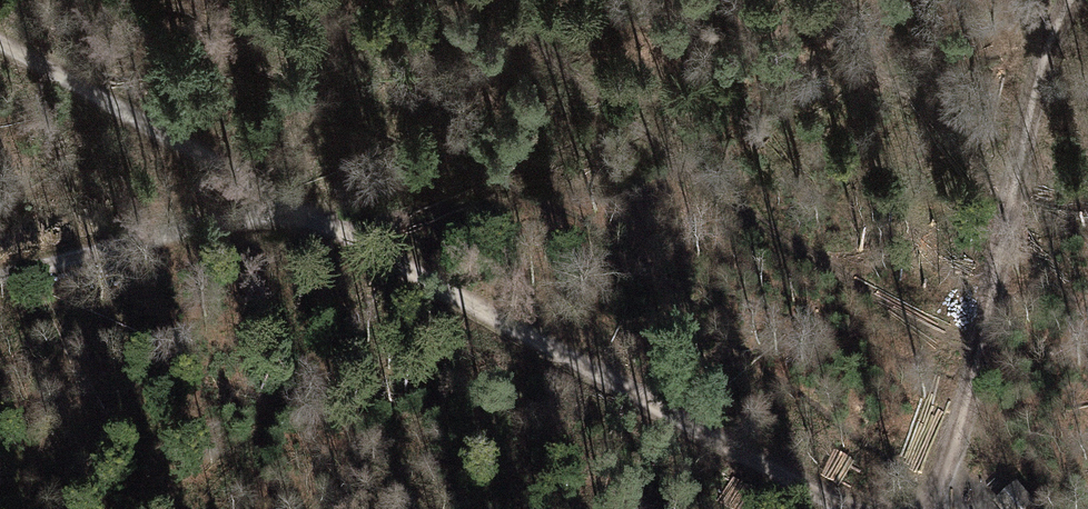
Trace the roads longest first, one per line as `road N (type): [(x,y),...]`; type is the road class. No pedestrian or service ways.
road 1 (track): [(842,508),(302,214)]
road 2 (track): [(938,508),(1039,76),(1070,0)]
road 3 (track): [(302,214),(0,43)]
road 4 (track): [(302,214),(256,217),(0,275)]

